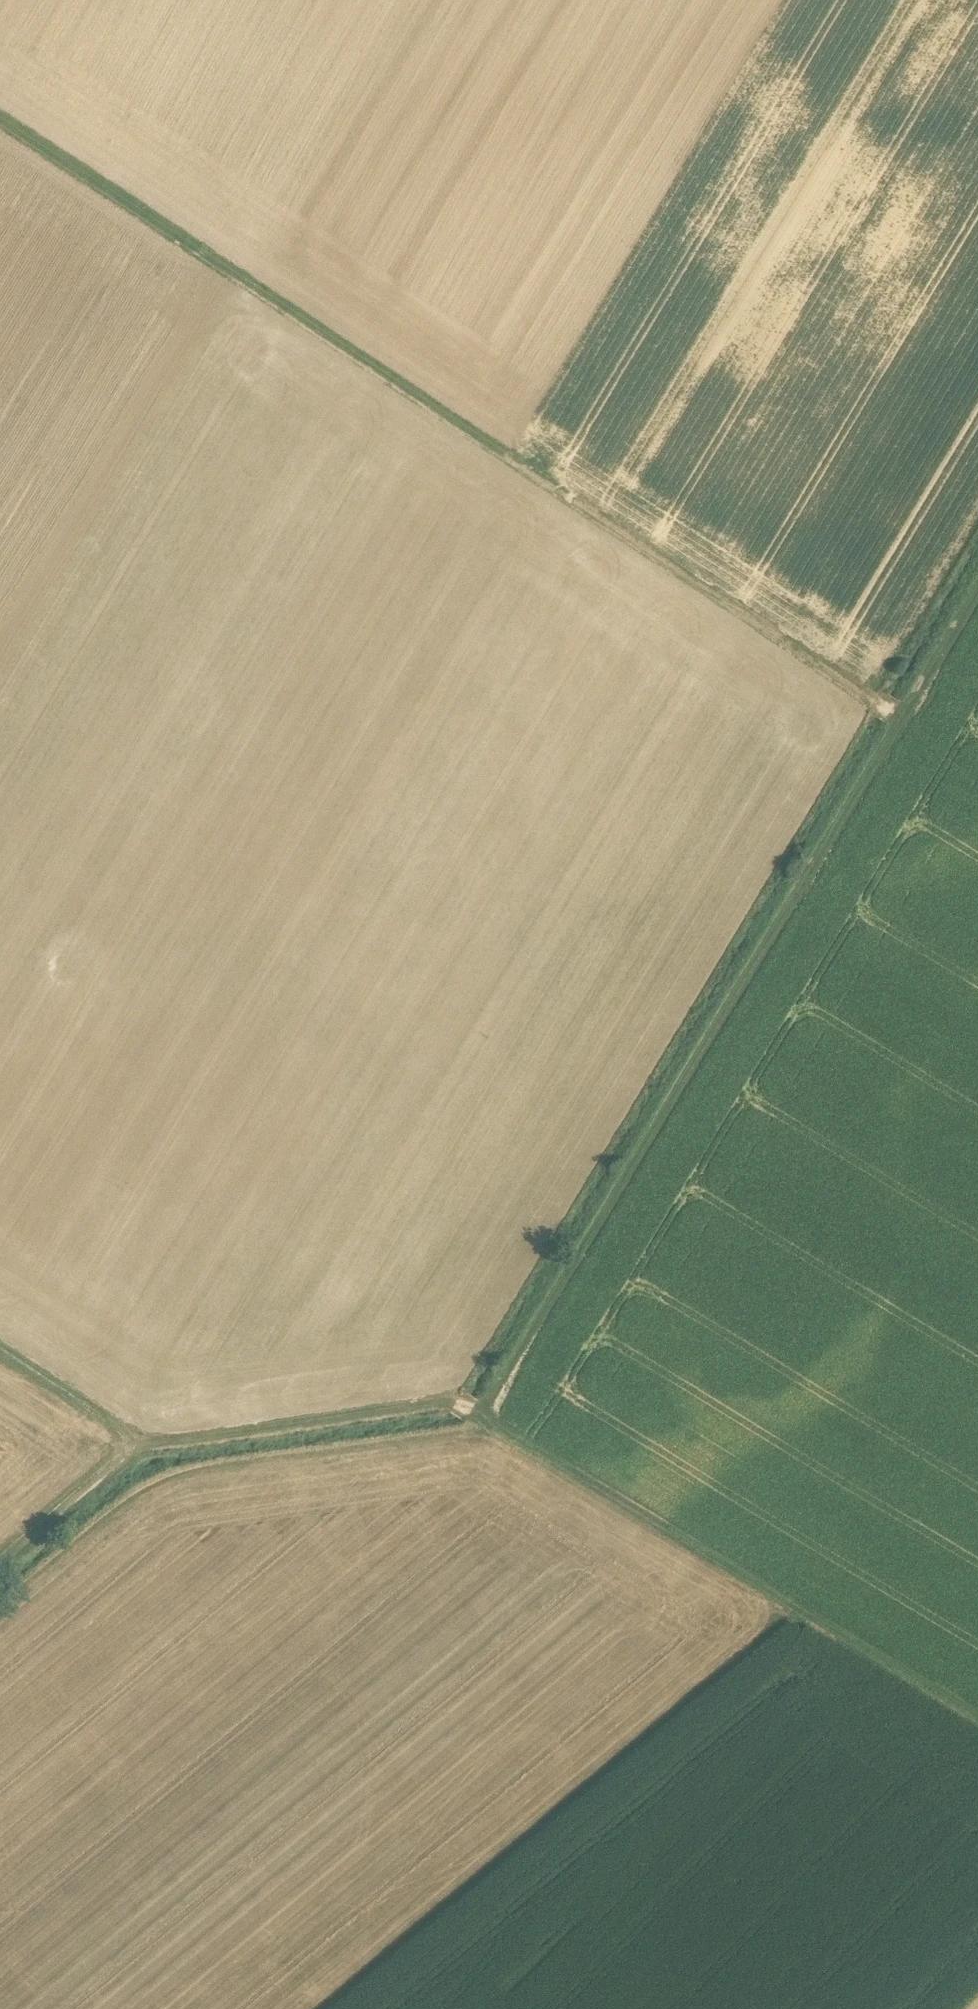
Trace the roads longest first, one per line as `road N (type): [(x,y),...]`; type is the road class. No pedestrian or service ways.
road 1 (track): [(131,1439),(446,1403),(488,1422),(977,595)]
road 2 (track): [(0,117),(906,716)]
road 3 (track): [(977,1713),(558,1462)]
road 4 (track): [(131,1439),(114,1465),(0,1563)]
road 5 (track): [(0,1346),(124,1426),(131,1439)]

